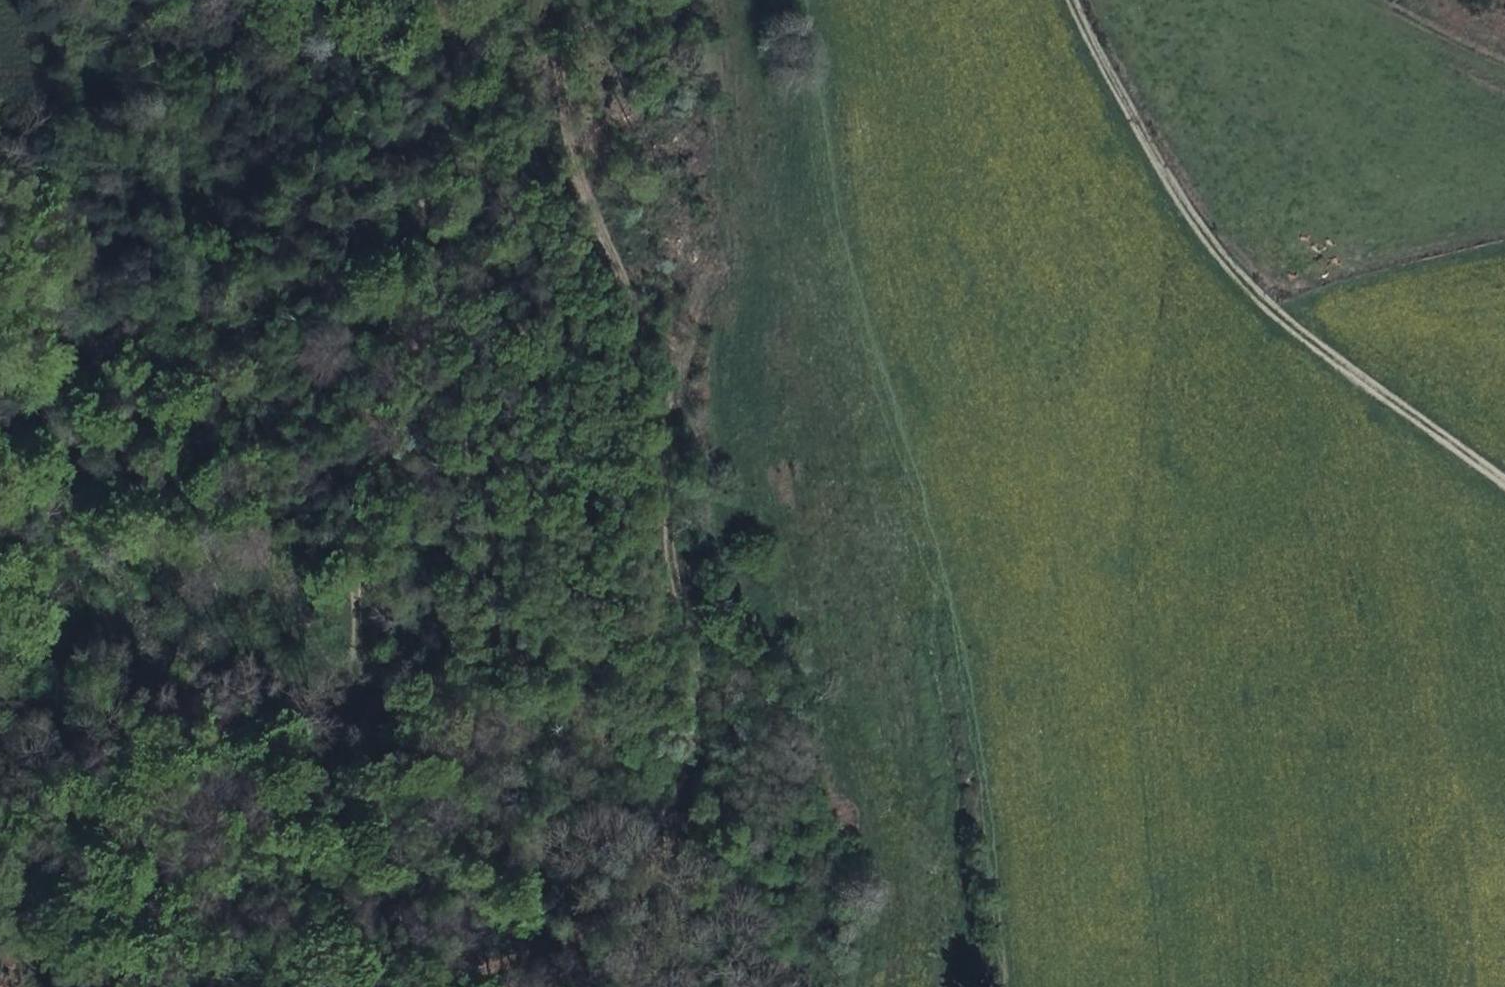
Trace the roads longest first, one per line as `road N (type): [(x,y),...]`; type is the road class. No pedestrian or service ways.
road 1 (track): [(1504,484),(1263,308),(1150,156),(1071,0)]

